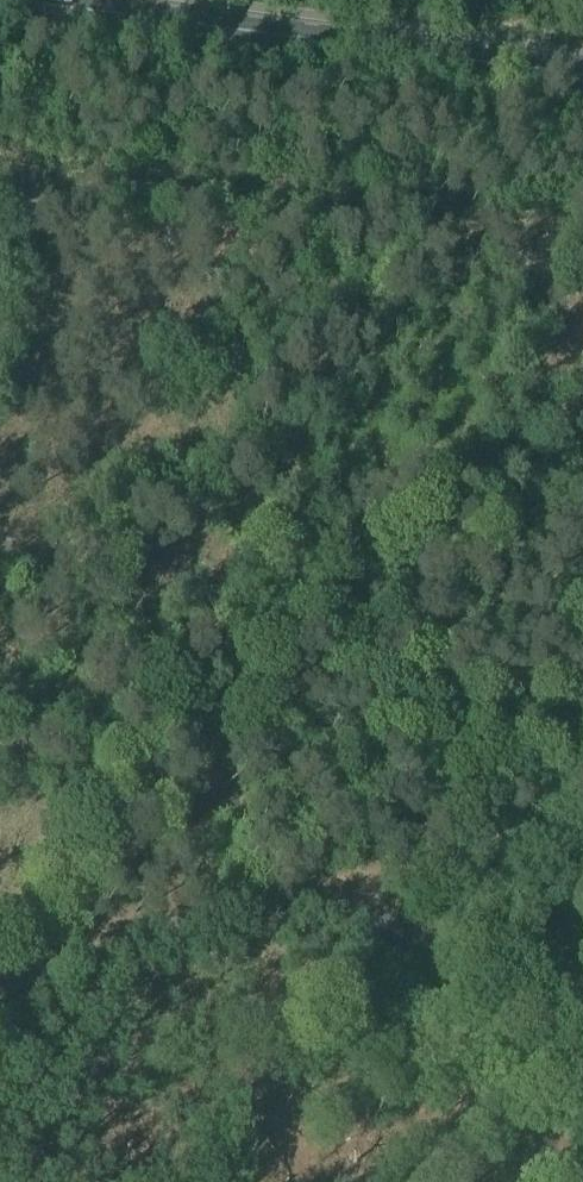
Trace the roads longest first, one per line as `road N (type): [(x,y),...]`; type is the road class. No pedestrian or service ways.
road 1 (unclassified): [(0,970),(271,893),(354,898),(427,942),(488,1023),(564,1181)]
road 2 (track): [(0,525),(119,535),(196,556),(320,610),(459,688),(578,802)]
road 3 (track): [(582,232),(113,164),(34,186),(0,178)]
road 4 (primary): [(582,73),(35,0)]
road 5 (track): [(308,895),(578,802)]

